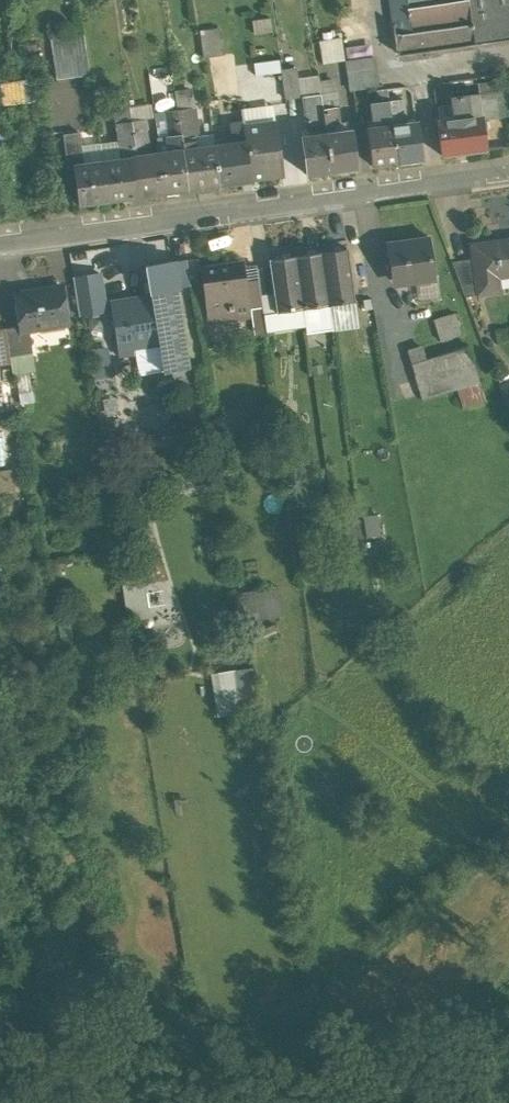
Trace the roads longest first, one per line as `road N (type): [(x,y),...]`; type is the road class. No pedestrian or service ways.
road 1 (residential): [(0,238),(508,173)]

